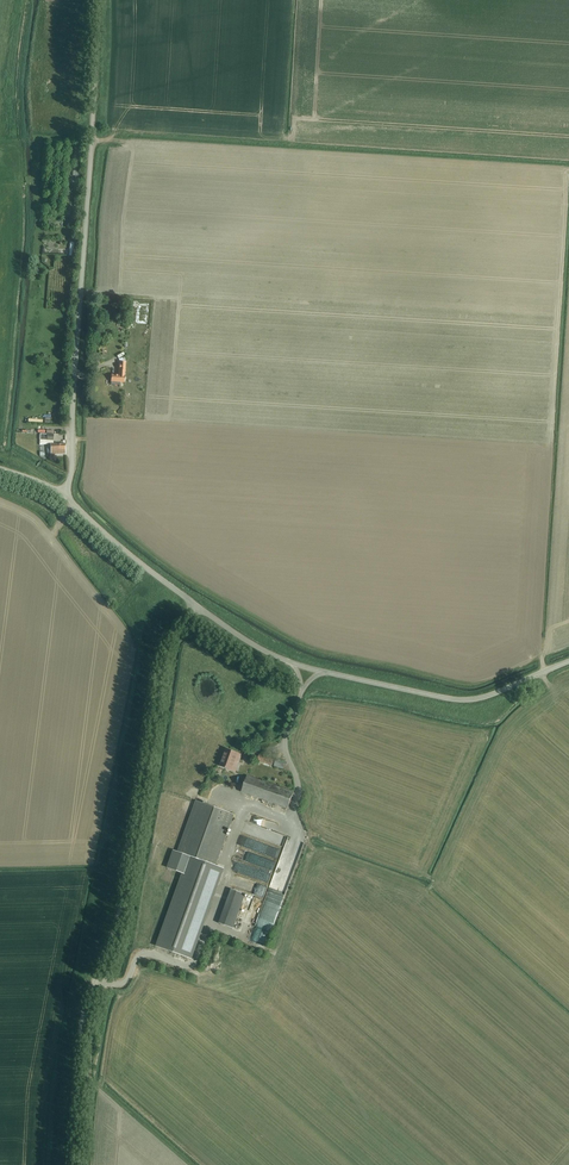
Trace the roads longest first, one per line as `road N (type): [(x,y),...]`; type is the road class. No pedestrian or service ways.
road 1 (unclassified): [(70,1164),(80,1028),(121,899),(156,661),(196,607)]
road 2 (unclassified): [(62,493),(70,471),(97,0)]
road 3 (unclassified): [(568,662),(484,697),(443,698),(293,664),(196,607)]
road 4 (unclassified): [(196,607),(62,493)]

